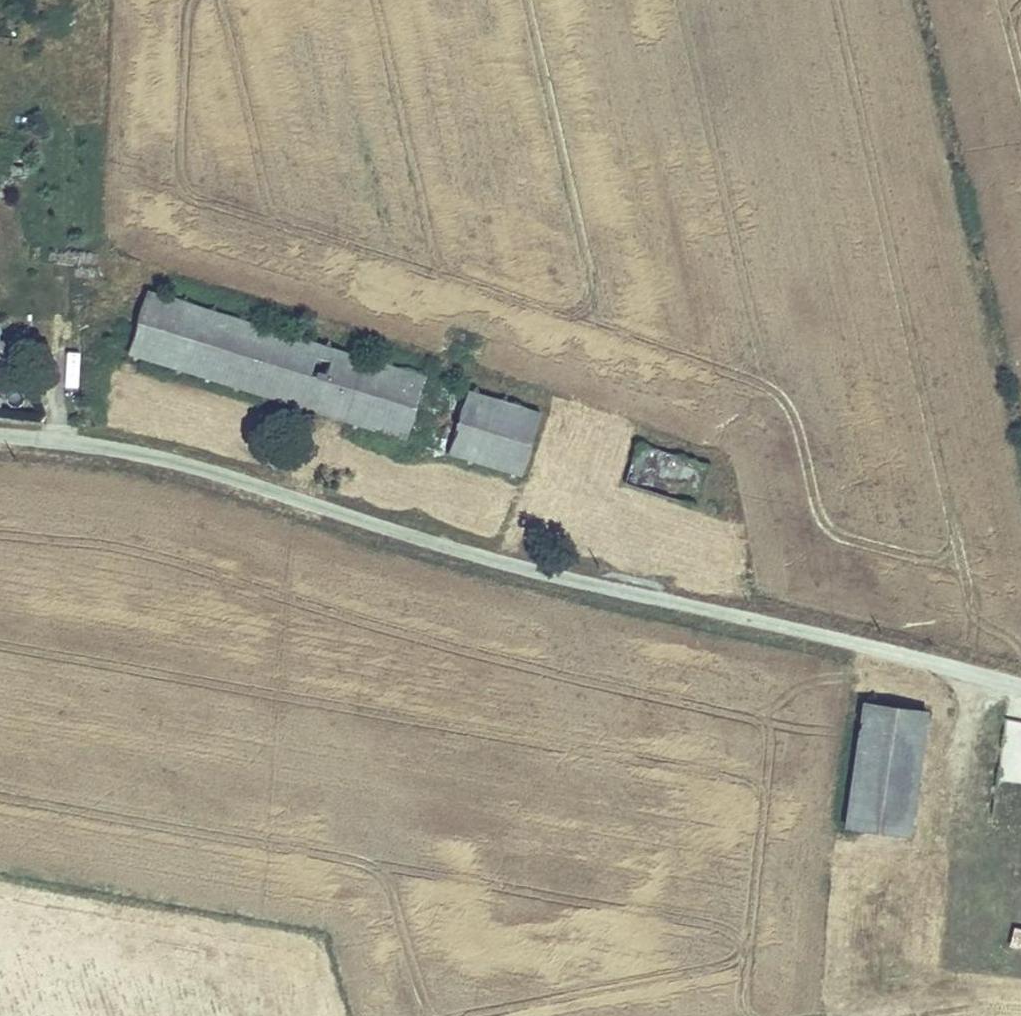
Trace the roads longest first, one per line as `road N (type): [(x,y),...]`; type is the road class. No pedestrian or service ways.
road 1 (residential): [(0,432),(127,446),(576,579),(1020,684)]

